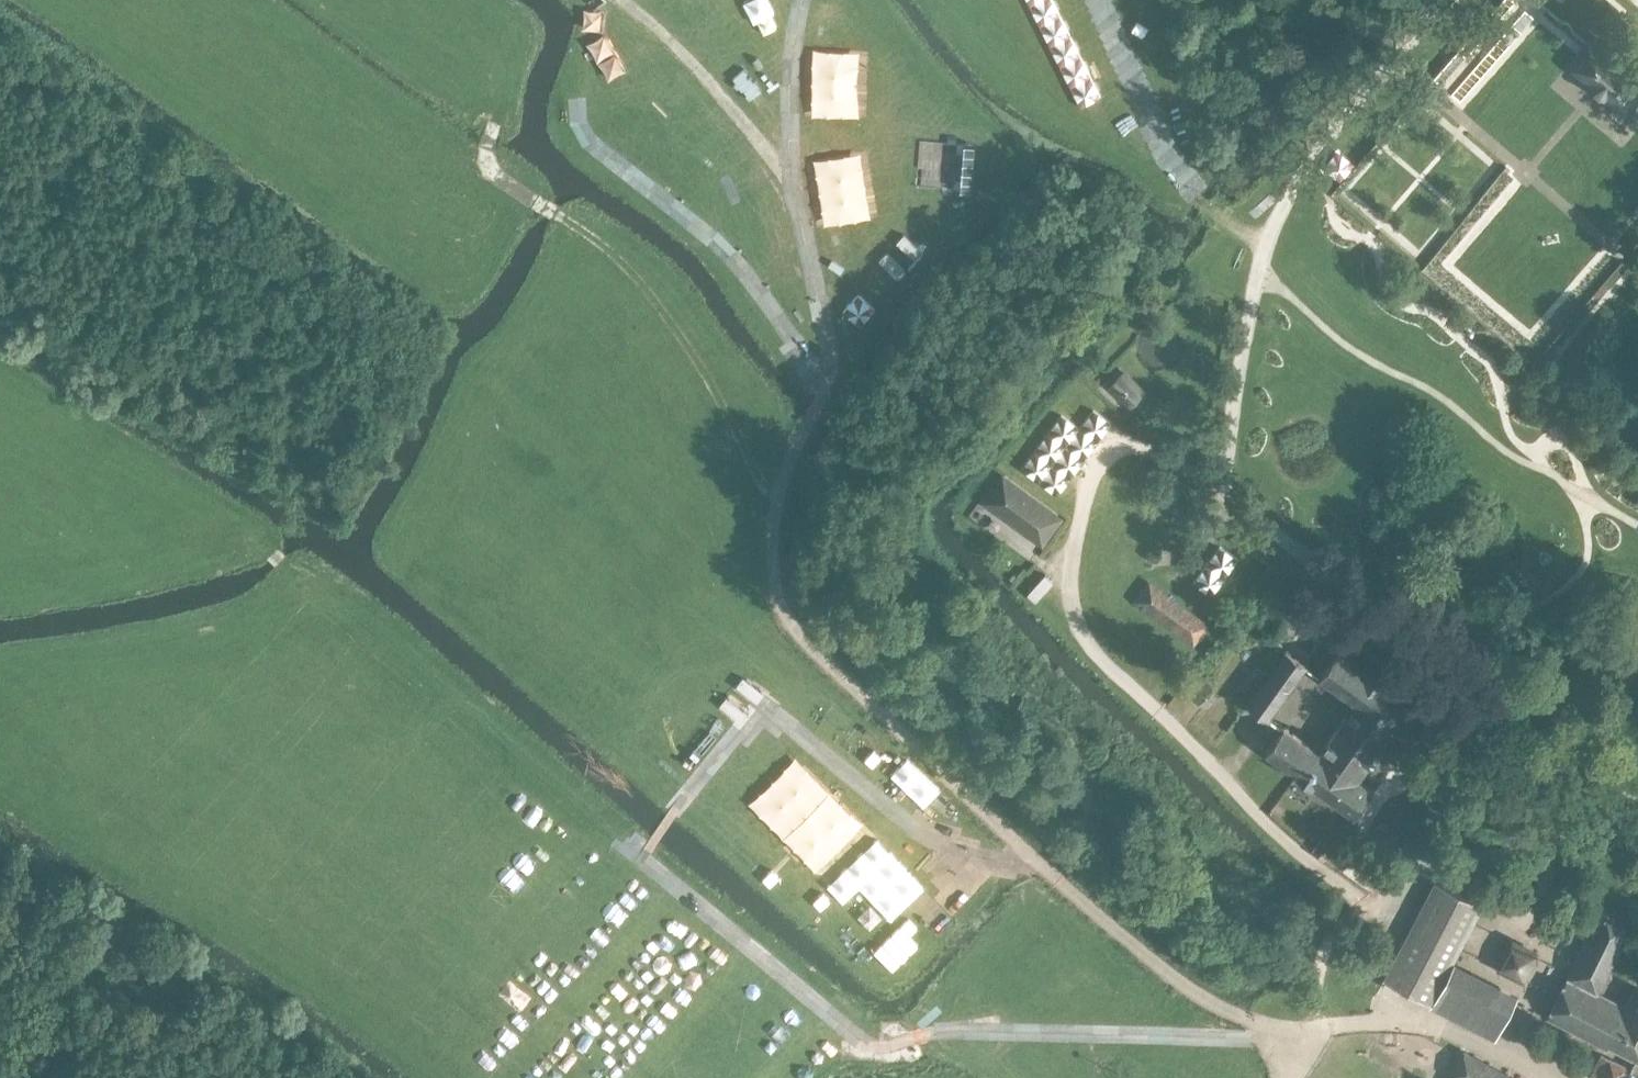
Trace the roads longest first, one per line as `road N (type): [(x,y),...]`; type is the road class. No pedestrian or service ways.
road 1 (track): [(1539,1077),(1442,1027),(1405,1017),(1277,1027),(1217,1006),(1074,893),(804,630),(779,585),(773,534),(787,461),(824,366),(793,182),(657,18),(630,0)]
road 2 (track): [(1370,908),(1276,835),(1068,623),(1061,602),(1065,553),(1090,467),(1110,446),(1140,443),(1221,493)]
road 3 (track): [(1221,493),(1479,679),(1513,696),(1604,714),(1601,755),(1610,800),(1637,804)]
road 4 (track): [(776,506),(660,299),(489,161),(495,129)]
road 5 (track): [(1604,781),(1549,839),(1442,860),(1341,928),(1321,952),(1315,996),(1321,1030),(1292,1077)]
road 6 (track): [(1221,493),(1249,317),(1270,246),(1221,216)]
road 7 (track): [(1270,246),(1305,166),(1452,0)]
road 8 (track): [(793,182),(792,112),(808,0)]

